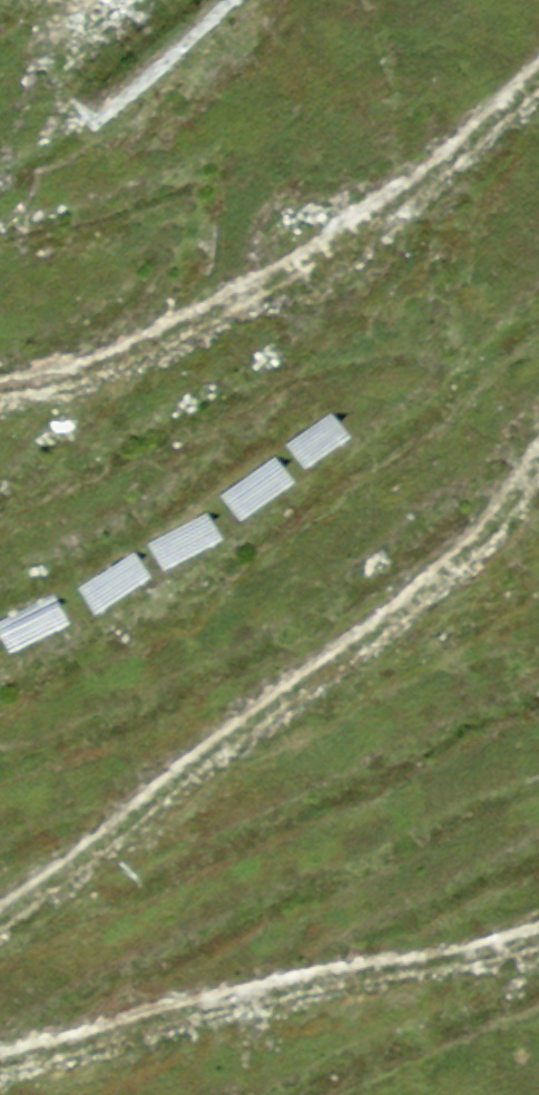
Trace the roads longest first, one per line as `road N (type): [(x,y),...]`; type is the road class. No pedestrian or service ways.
road 1 (track): [(0,926),(200,801),(538,511)]
road 2 (track): [(538,107),(447,192),(150,367),(0,399)]
road 3 (track): [(538,920),(0,1075)]

